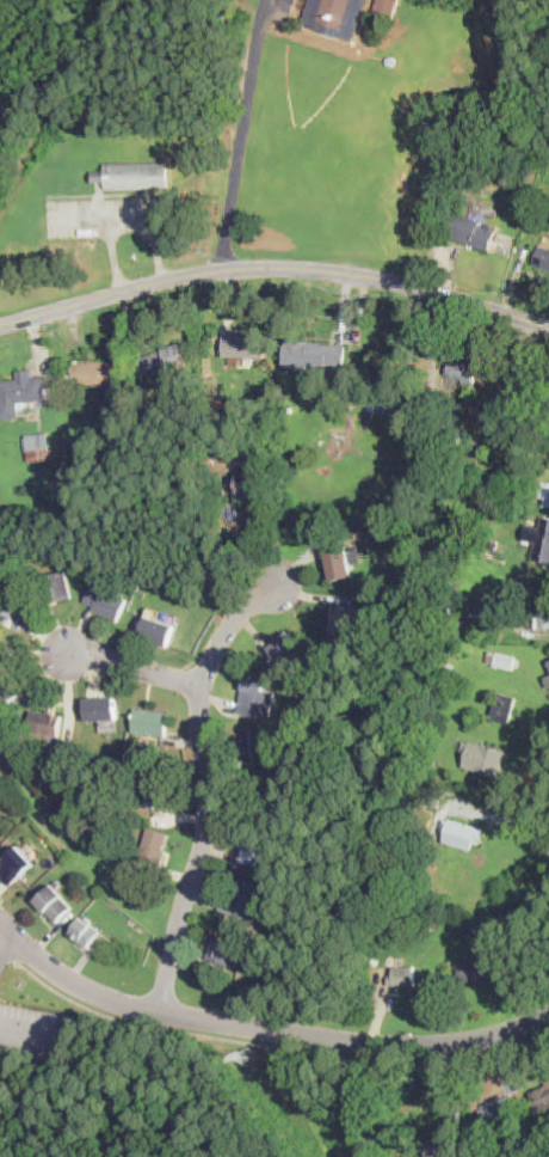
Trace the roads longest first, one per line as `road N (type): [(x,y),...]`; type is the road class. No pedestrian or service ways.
road 1 (tertiary): [(0,327),(162,282),(283,269),(402,284),(548,329)]
road 2 (residential): [(274,584),(227,631),(203,687),(206,830),(162,1010)]
road 3 (residential): [(389,1043),(121,1002),(60,974),(0,920)]
road 4 (residential): [(0,221),(126,0)]
road 5 (residential): [(548,1015),(461,1041),(389,1043)]
road 6 (residential): [(203,687),(109,656),(68,654)]

